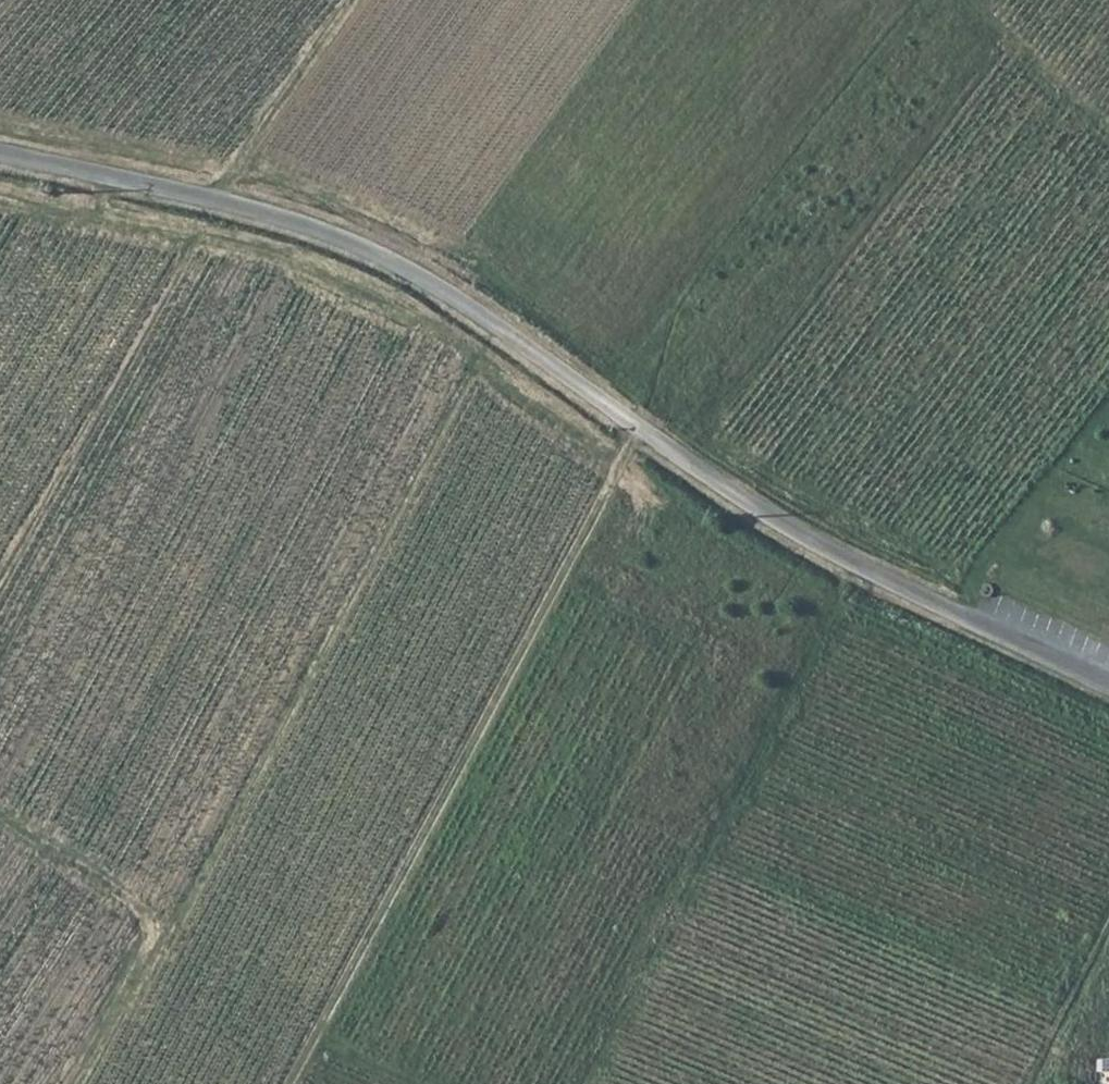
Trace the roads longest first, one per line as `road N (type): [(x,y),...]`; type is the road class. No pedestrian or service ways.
road 1 (unclassified): [(0,157),(257,211),(362,248),(452,298),(736,500),(841,562),(1108,686)]
road 2 (track): [(638,430),(322,1022)]
road 3 (track): [(357,0),(222,204)]
road 4 (track): [(1108,916),(1051,1028),(1056,1057),(1108,1076)]
road 5 (track): [(157,922),(322,1022)]
road 6 (track): [(0,826),(157,922)]

